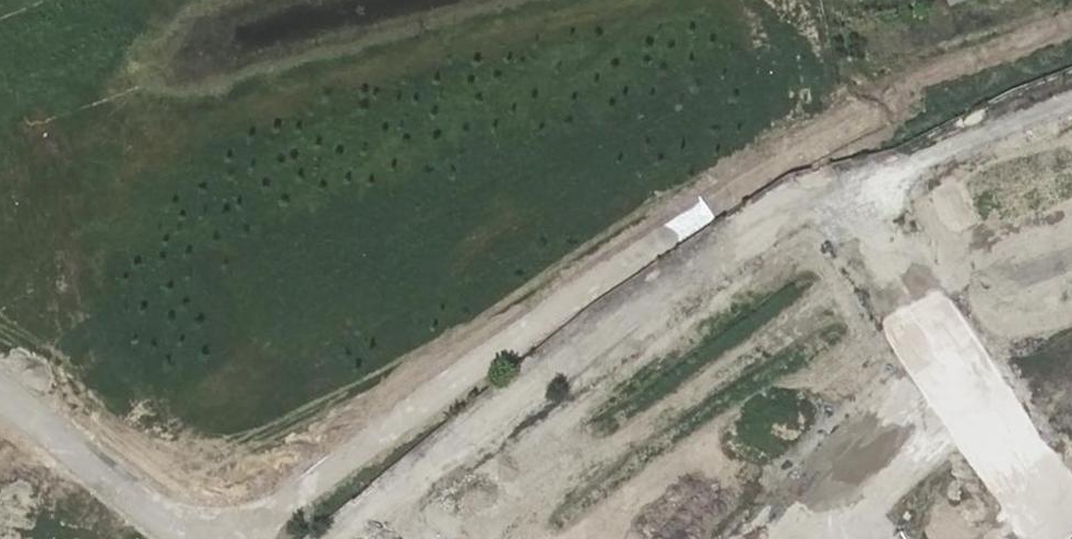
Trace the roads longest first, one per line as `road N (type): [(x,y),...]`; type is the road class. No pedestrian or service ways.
road 1 (unknown): [(1071,538),(821,166)]

